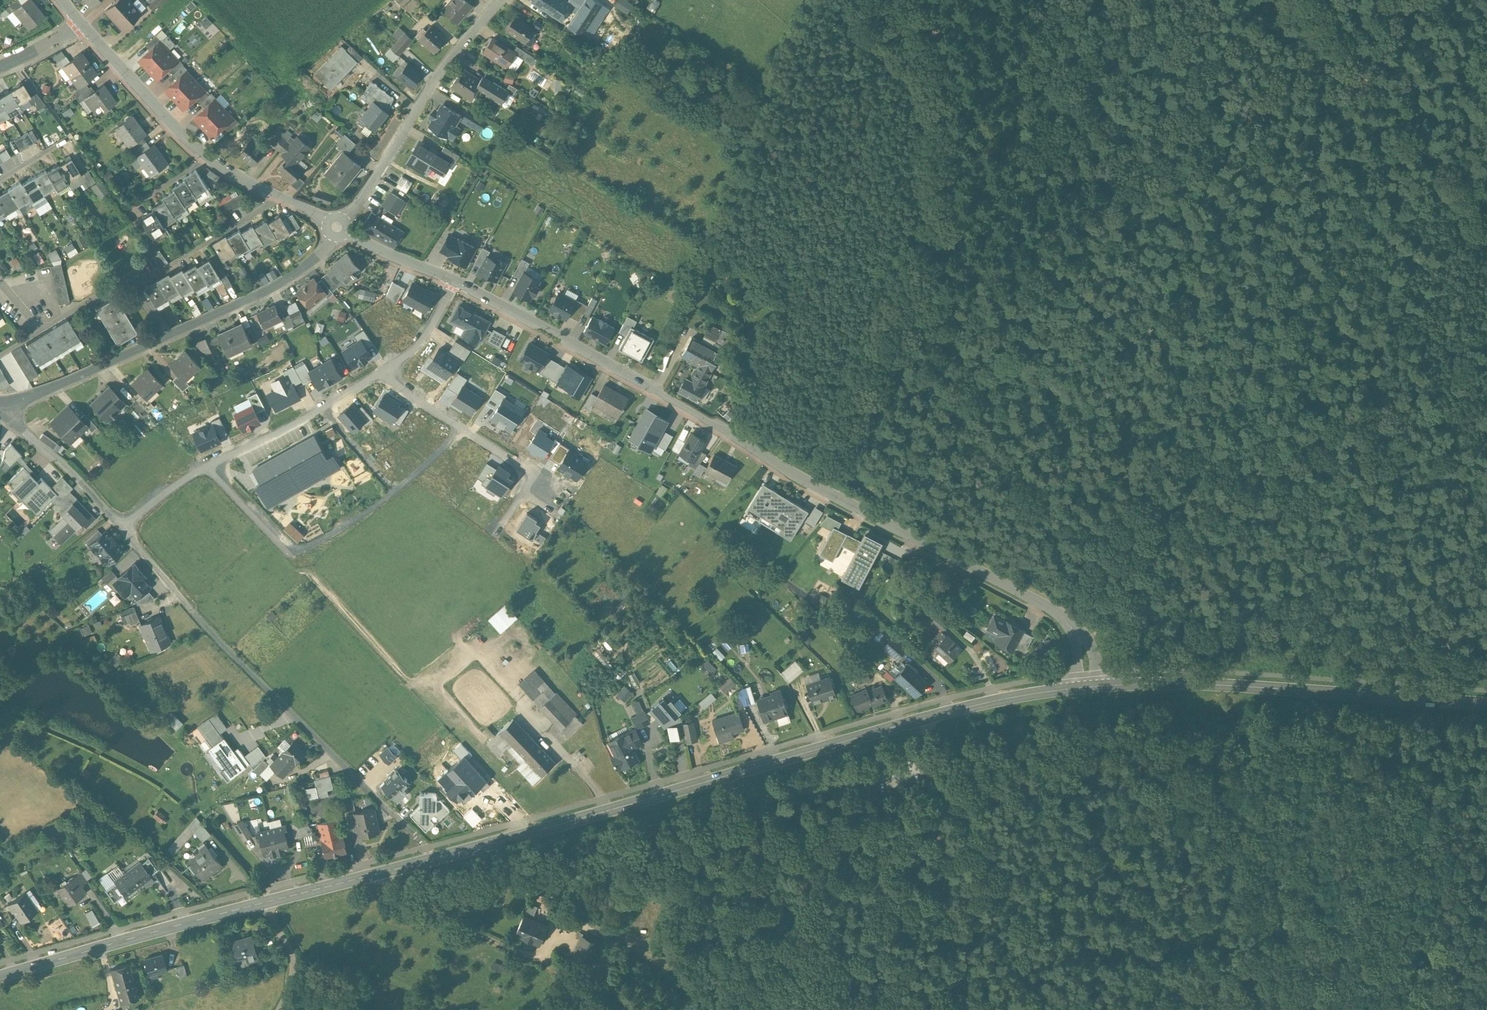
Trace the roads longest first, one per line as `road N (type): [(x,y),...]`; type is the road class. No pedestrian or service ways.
road 1 (residential): [(455,279),(977,574),(1052,608),(1082,638),(1086,688)]
road 2 (secondary): [(432,859),(916,720),(1086,688)]
road 3 (track): [(1372,0),(1343,129),(1297,261),(1115,622)]
road 4 (track): [(1486,537),(1430,560),(1115,622),(1104,671)]
road 5 (secondary): [(1086,688),(1195,685),(1486,705)]
road 6 (unclassified): [(174,589),(406,819),(432,859)]
road 7 (track): [(1312,0),(1486,217)]
road 8 (residential): [(502,0),(340,226)]
road 9 (secondary): [(0,976),(268,902)]
road 10 (track): [(734,1009),(751,1002),(769,853),(760,798),(766,765)]
road 11 (track): [(769,853),(785,830),(854,788),(930,771),(911,706)]
road 12 (track): [(964,1009),(930,771)]
road 13 (track): [(1486,174),(1297,261)]
road 14 (residential): [(340,226),(298,274),(169,337)]
road 15 (residential): [(383,373),(534,475),(523,495)]
road 16 (residential): [(383,373),(208,467)]
road 17 (residential): [(208,467),(291,556),(357,519)]
road 18 (residential): [(77,27),(207,154)]
road 19 (residential): [(169,337),(4,405)]
road 20 (residential): [(131,277),(281,194)]
road 21 (secondary): [(268,902),(432,859)]
road 22 (residential): [(4,405),(19,430),(120,526)]
road 23 (residential): [(340,226),(455,279)]
road 24 (residential): [(455,279),(417,347),(383,373)]

